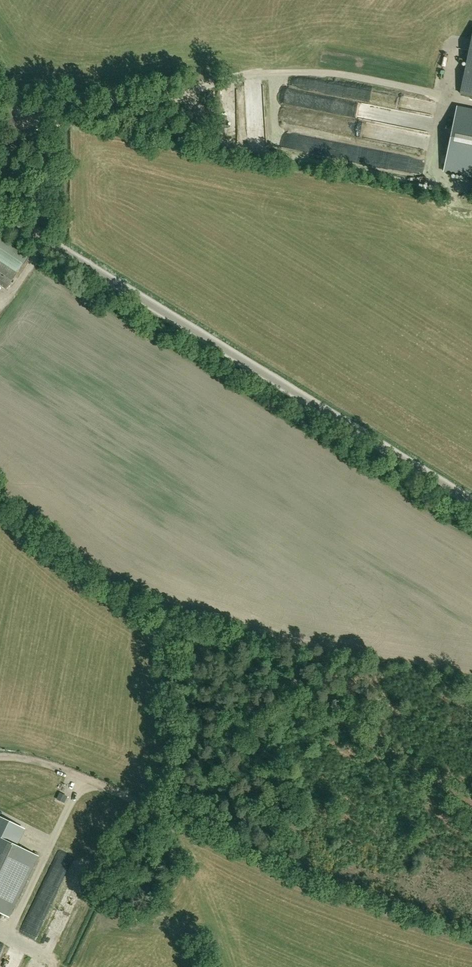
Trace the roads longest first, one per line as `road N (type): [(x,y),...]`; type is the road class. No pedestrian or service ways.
road 1 (tertiary): [(471,504),(0,207)]
road 2 (track): [(471,937),(310,886),(43,764),(0,759)]
road 3 (track): [(471,103),(352,76),(276,72),(147,109),(21,119),(0,77)]

